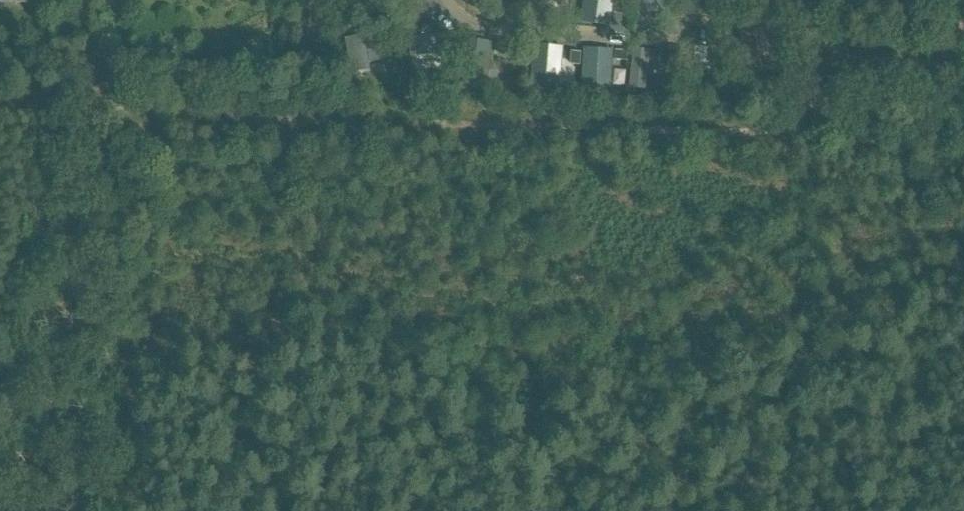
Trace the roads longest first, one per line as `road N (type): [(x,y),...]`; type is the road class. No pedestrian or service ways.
road 1 (track): [(820,64),(818,104),(796,124),(745,133),(0,103)]
road 2 (track): [(104,105),(28,510)]
road 3 (track): [(820,64),(963,67)]

